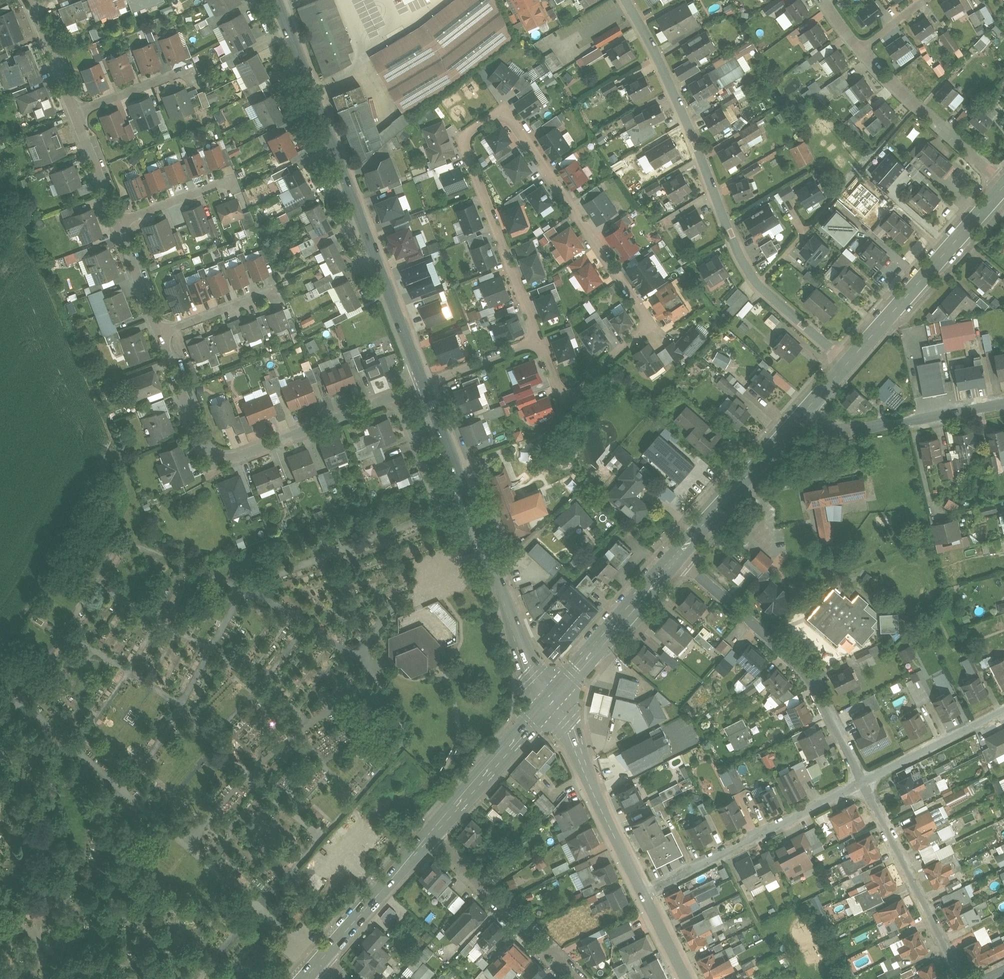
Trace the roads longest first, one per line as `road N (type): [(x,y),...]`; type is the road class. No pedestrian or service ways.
road 1 (residential): [(539,340),(571,396),(647,323),(513,121),(496,115),(471,132),(467,149)]
road 2 (residential): [(847,363),(749,274),(666,72),(625,0)]
road 3 (secondary): [(278,0),(424,384)]
road 4 (residential): [(424,384),(223,458),(199,438),(158,332)]
road 5 (secondary): [(424,384),(532,671),(552,699)]
road 6 (residential): [(678,556),(805,670),(863,782)]
road 7 (residential): [(863,782),(643,895)]
road 8 (secondary): [(1003,187),(847,363)]
road 9 (residential): [(959,978),(863,782)]
road 10 (tertiary): [(552,699),(643,895)]
road 11 (residential): [(467,149),(539,340)]
road 12 (residential): [(572,978),(429,835)]
road 13 (residential): [(1003,404),(853,429),(808,409)]
road 14 (residential): [(861,49),(1003,186)]
road 15 (secondary): [(808,409),(678,556)]
road 16 (secondary): [(678,556),(552,699)]
road 17 (secondary): [(552,699),(429,835)]
road 18 (secondary): [(429,835),(316,963)]
road 19 (residential): [(1003,711),(863,782)]
road 20 (residential): [(424,384),(539,340)]
road 21 (residential): [(158,332),(272,290)]
road 22 (residential): [(118,223),(231,180)]
road 23 (residential): [(118,223),(74,111)]

